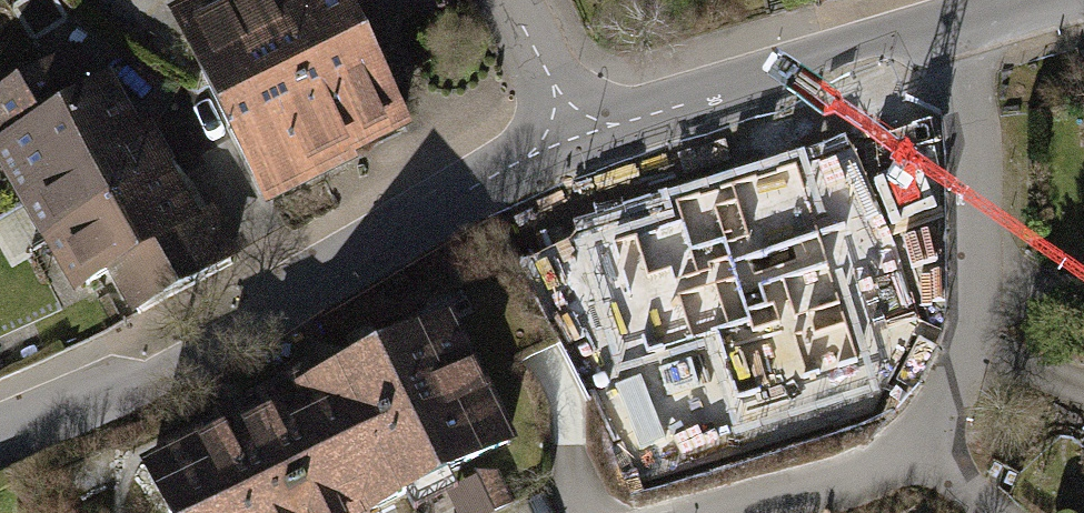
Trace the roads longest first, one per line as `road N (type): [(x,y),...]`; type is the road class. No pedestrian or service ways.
road 1 (tertiary): [(569,140),(0,421)]
road 2 (residential): [(952,28),(978,167),(976,344),(928,444)]
road 3 (tertiary): [(952,28),(569,140)]
road 4 (residential): [(928,444),(832,488),(732,512)]
road 5 (residential): [(569,140),(509,0)]

